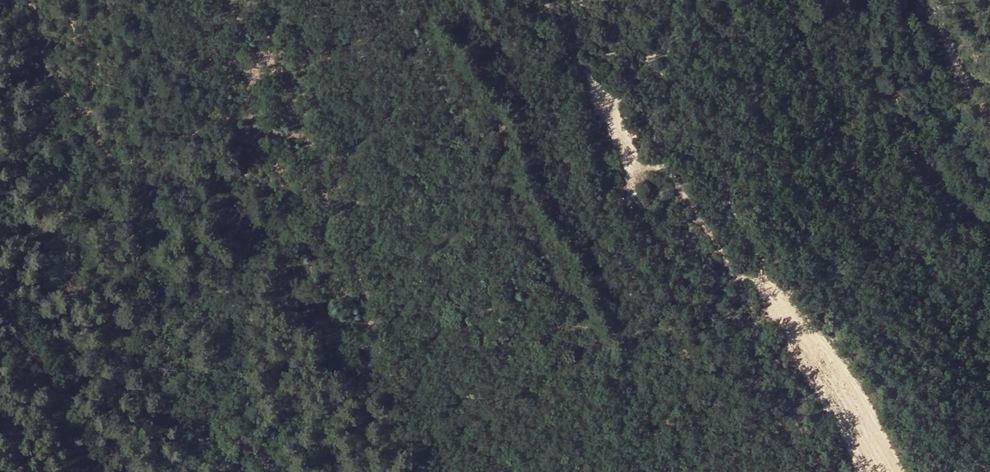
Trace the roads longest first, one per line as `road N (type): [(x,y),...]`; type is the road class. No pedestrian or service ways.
road 1 (track): [(0,232),(15,287),(121,471)]
road 2 (track): [(989,120),(929,0)]

